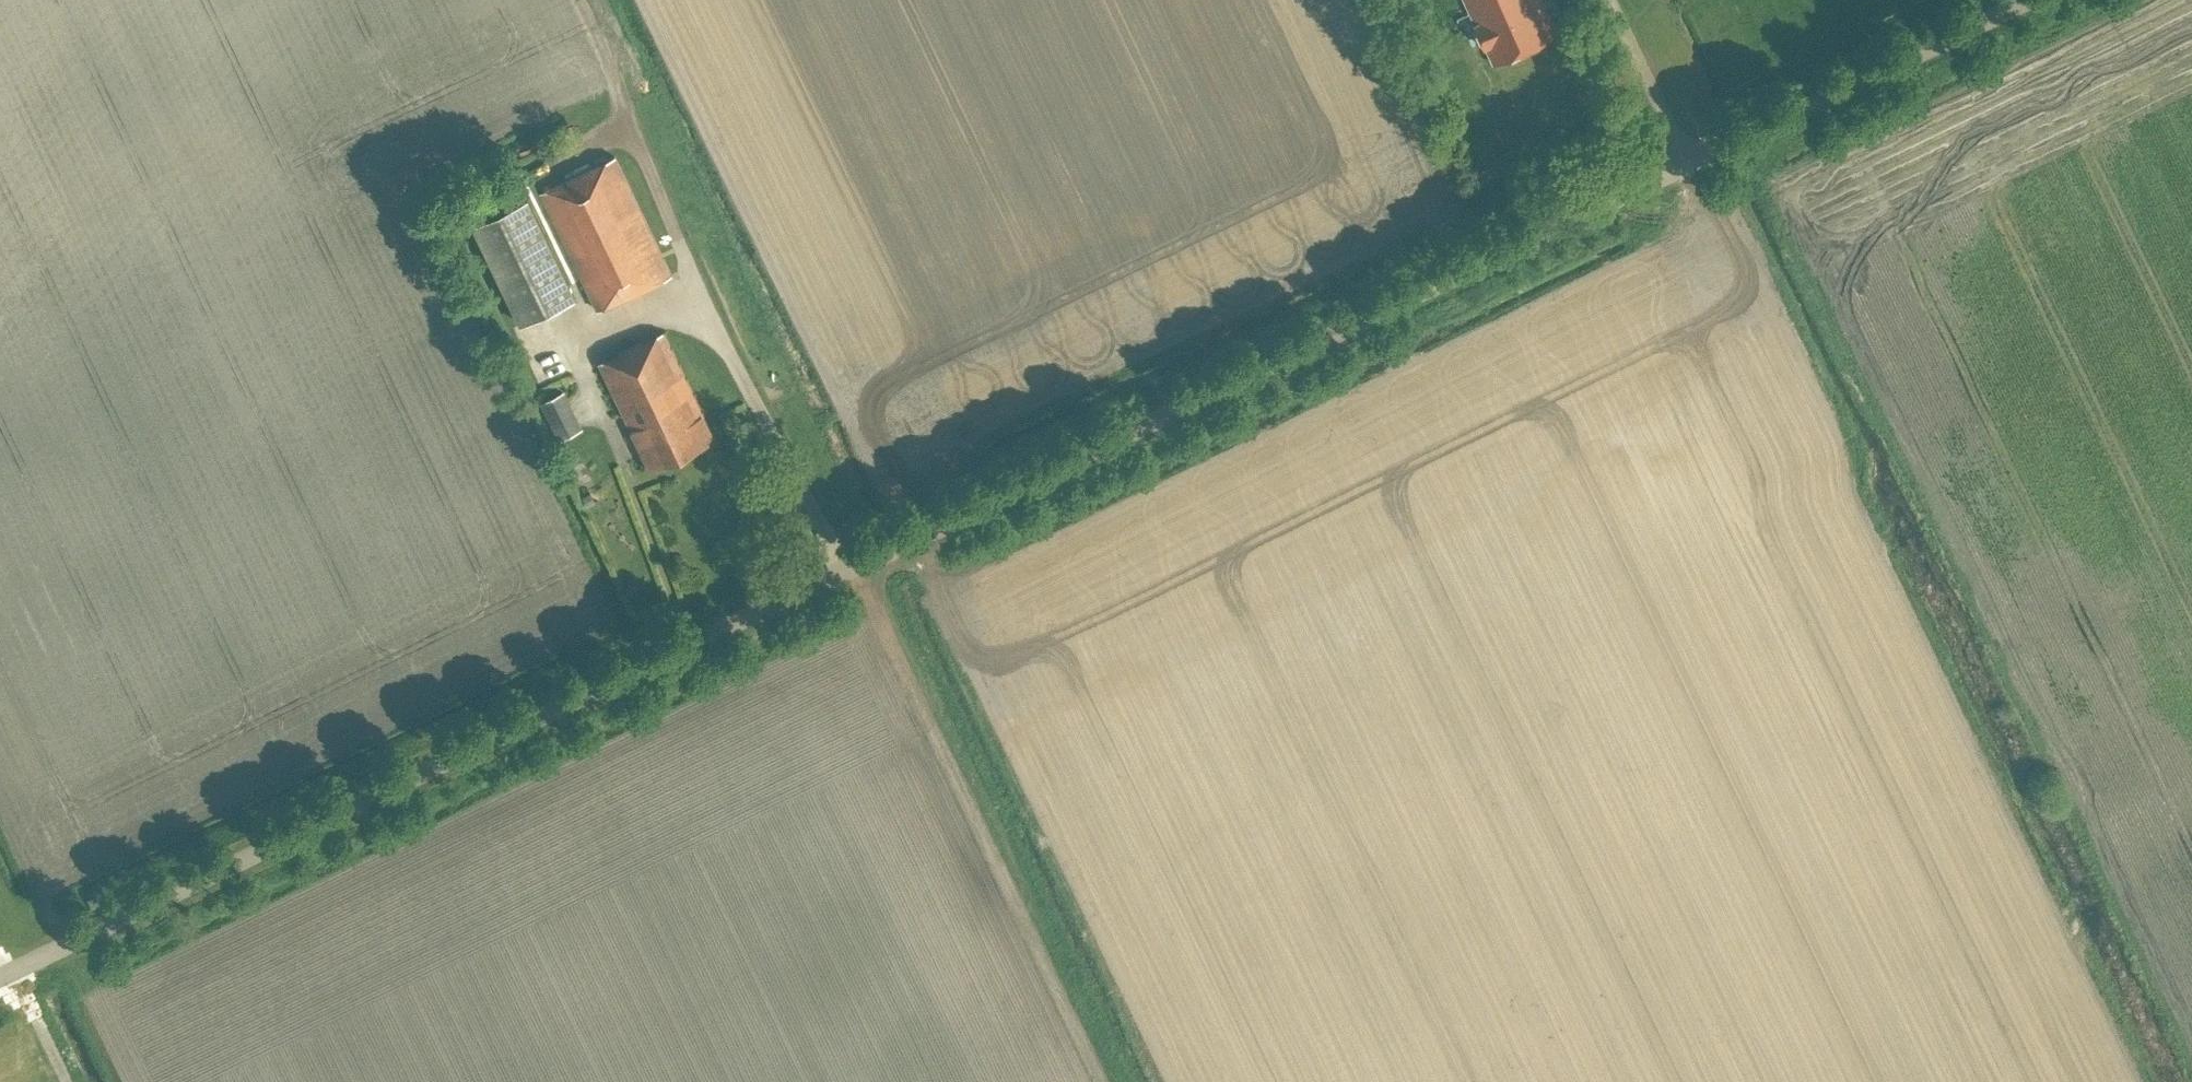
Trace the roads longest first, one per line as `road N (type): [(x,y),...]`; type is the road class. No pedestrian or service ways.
road 1 (unclassified): [(0,990),(846,570),(2033,0)]

